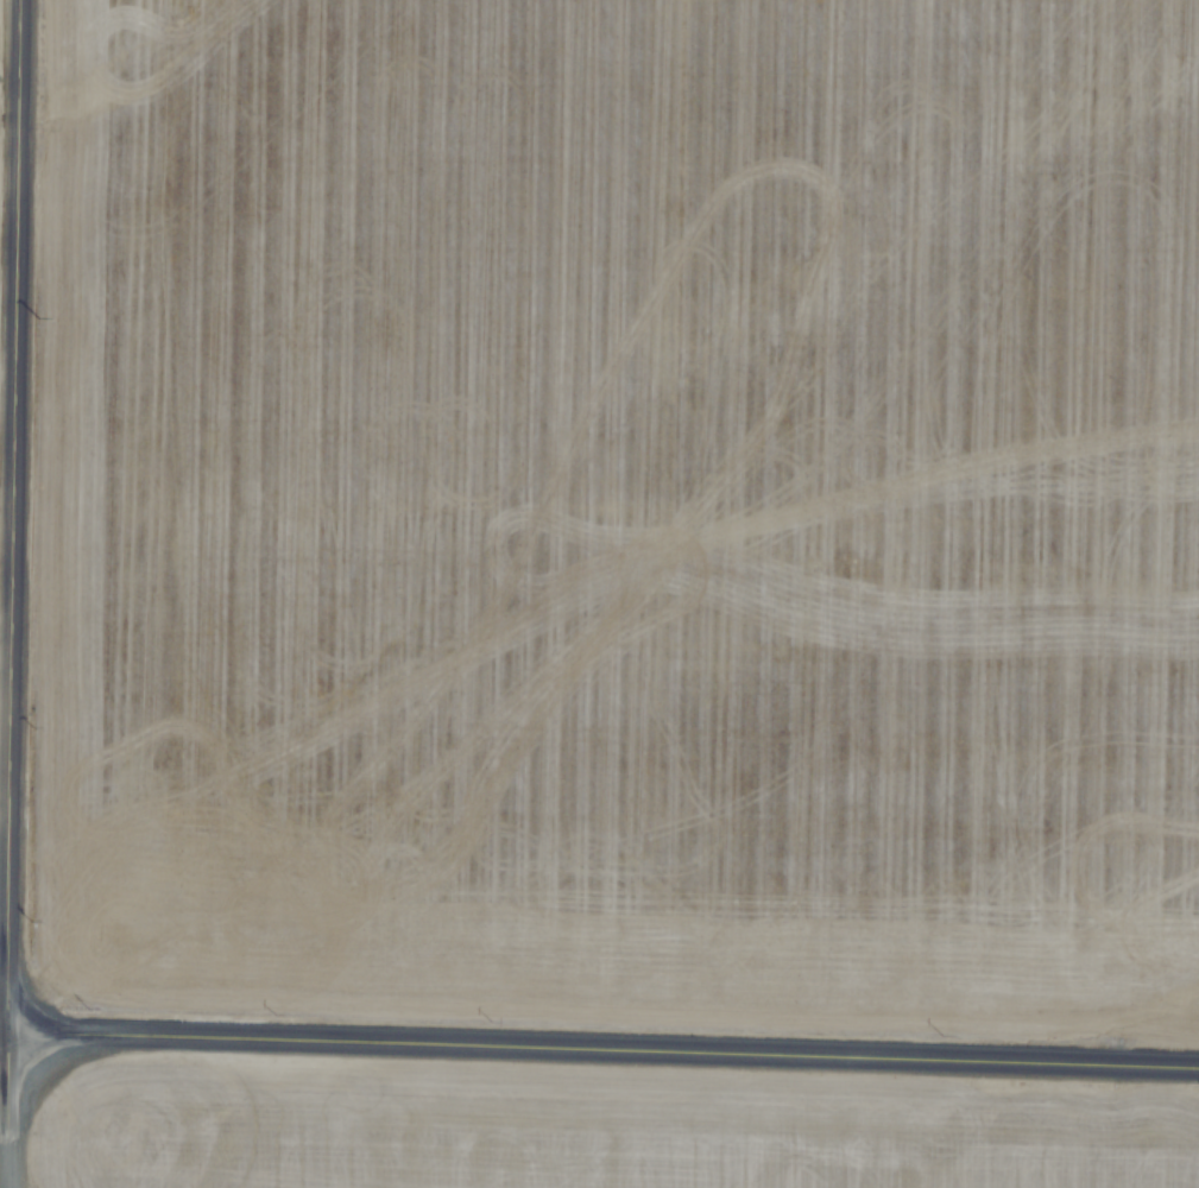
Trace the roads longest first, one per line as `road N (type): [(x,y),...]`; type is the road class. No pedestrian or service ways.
road 1 (tertiary): [(1198,1050),(6,1023)]
road 2 (tertiary): [(6,1023),(17,0)]
road 3 (residential): [(7,1187),(6,1023)]

